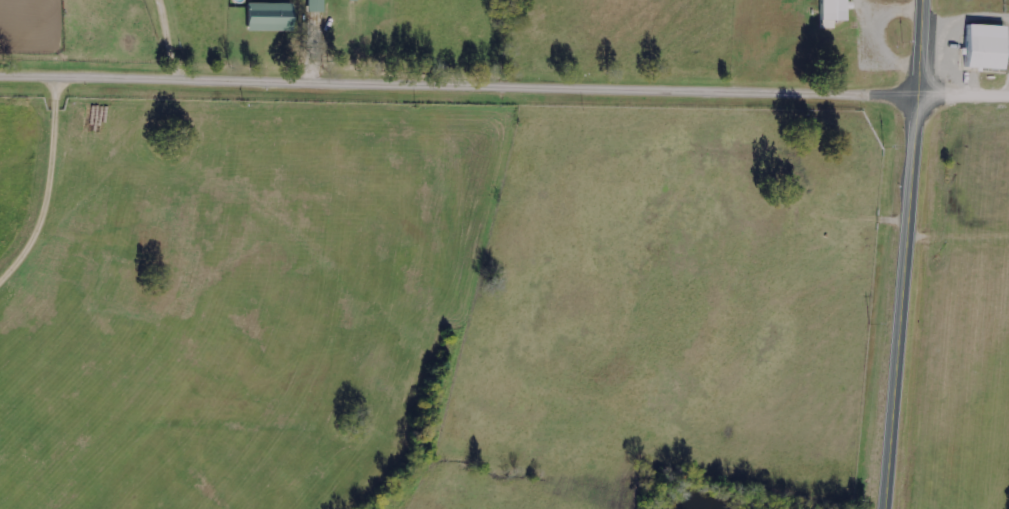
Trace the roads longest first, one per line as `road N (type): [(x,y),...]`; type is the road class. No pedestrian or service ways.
road 1 (residential): [(0,55),(921,96)]
road 2 (tertiary): [(891,508),(926,0)]
road 3 (residential): [(167,62),(153,160),(0,304)]

